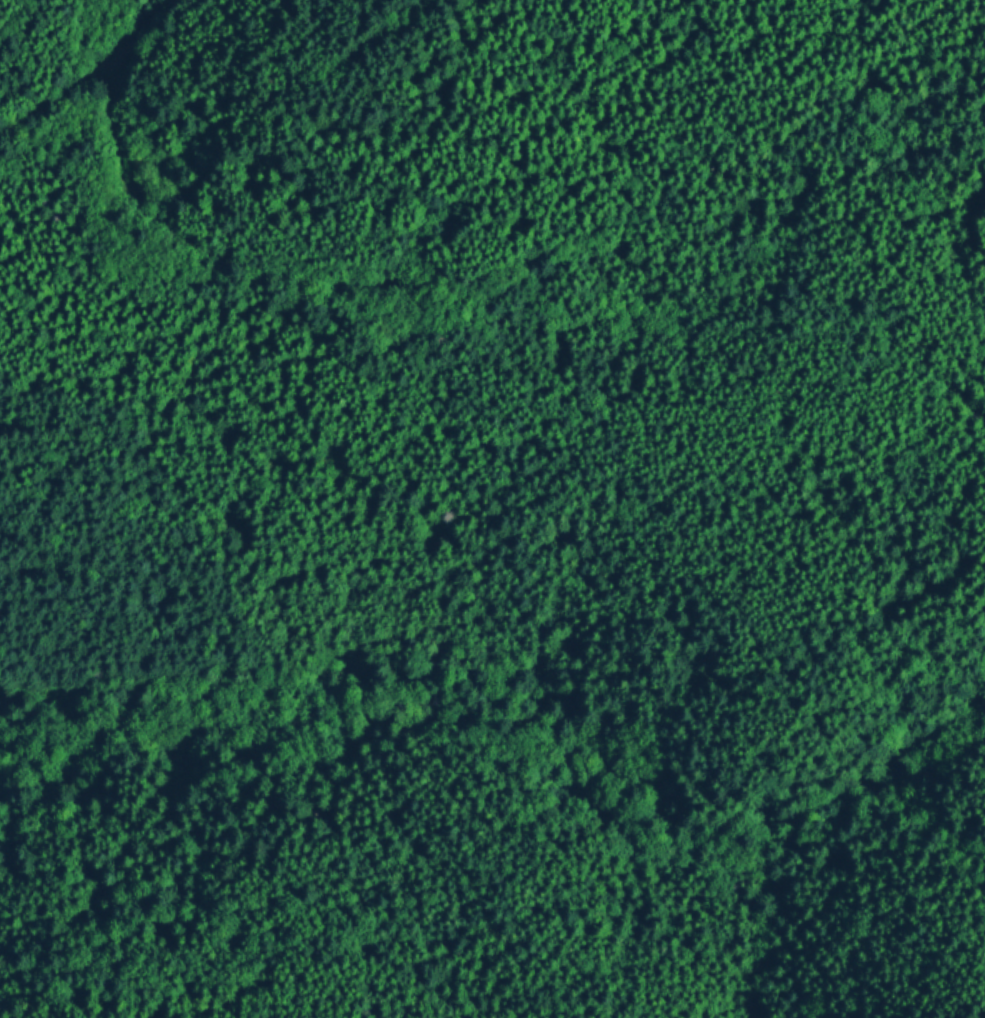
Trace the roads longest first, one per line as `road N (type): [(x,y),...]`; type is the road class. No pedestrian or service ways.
road 1 (track): [(447,224),(433,259),(405,282),(363,285),(259,274),(172,234),(138,208),(118,170),(112,118),(130,33)]
road 2 (track): [(164,0),(0,136)]

